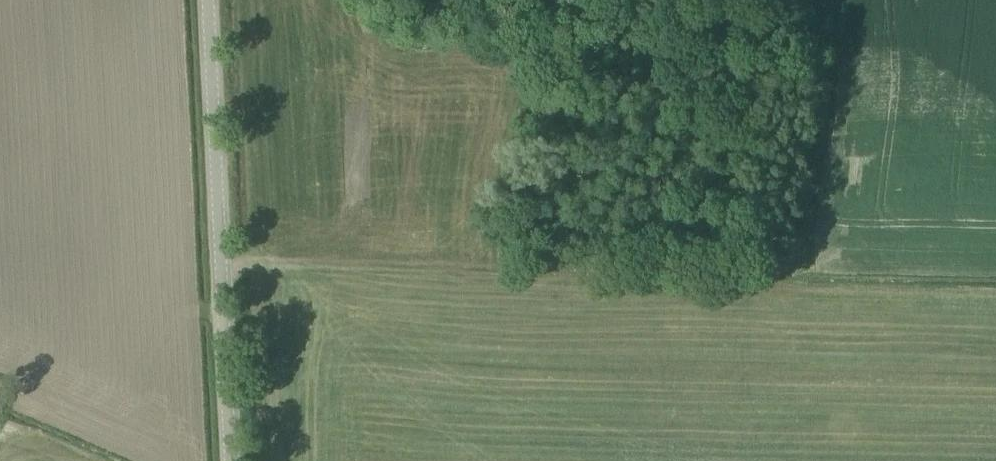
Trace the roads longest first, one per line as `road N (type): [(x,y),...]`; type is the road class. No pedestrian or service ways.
road 1 (track): [(812,269),(222,265)]
road 2 (tertiary): [(232,460),(209,0)]
road 3 (track): [(995,272),(812,269),(819,220)]

